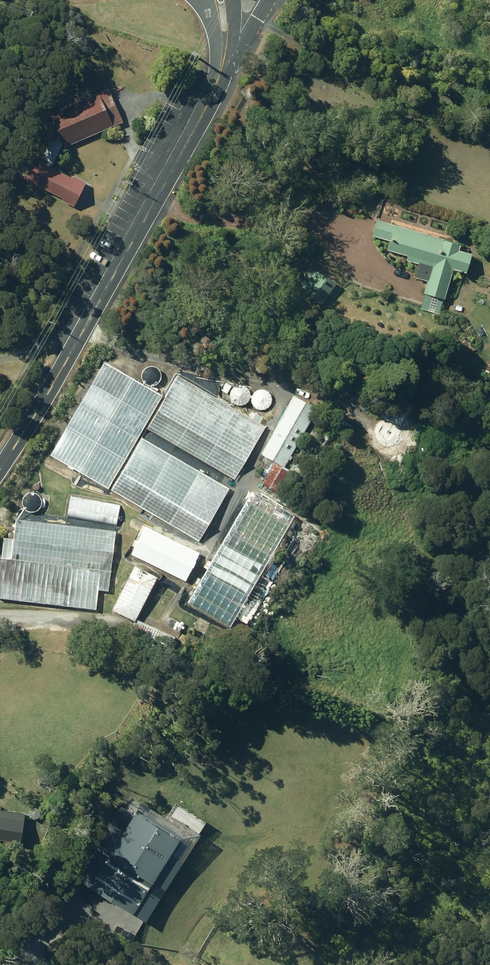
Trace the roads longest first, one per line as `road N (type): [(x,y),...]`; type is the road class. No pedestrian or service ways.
road 1 (residential): [(0,466),(212,95)]

